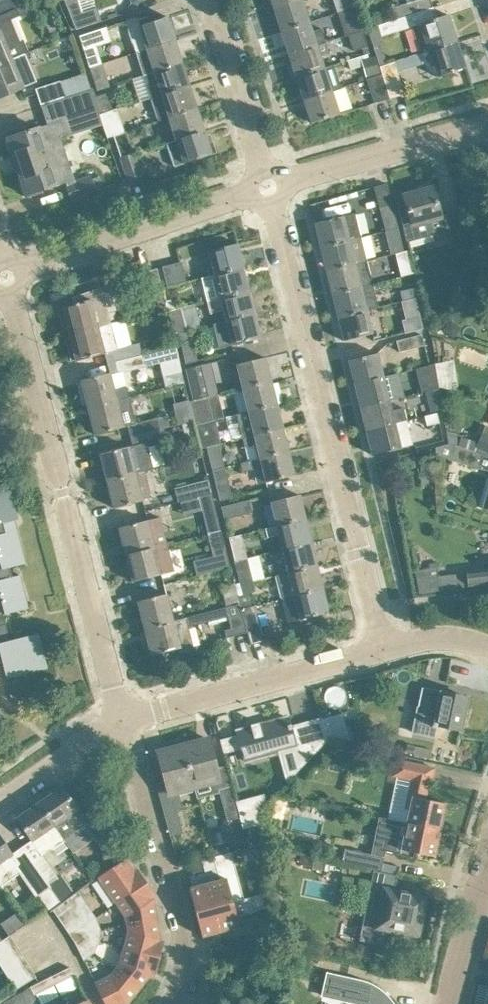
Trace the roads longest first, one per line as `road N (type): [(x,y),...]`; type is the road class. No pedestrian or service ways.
road 1 (residential): [(388,646),(272,202)]
road 2 (residential): [(123,717),(11,295)]
road 3 (residential): [(170,1003),(184,945),(123,717)]
road 4 (residential): [(123,717),(388,646)]
road 5 (residential): [(22,269),(252,191)]
road 6 (residential): [(283,181),(487,123)]
road 7 (residential): [(263,170),(208,0)]
road 8 (residential): [(0,800),(123,717)]
road 9 (residential): [(449,1003),(487,869)]

